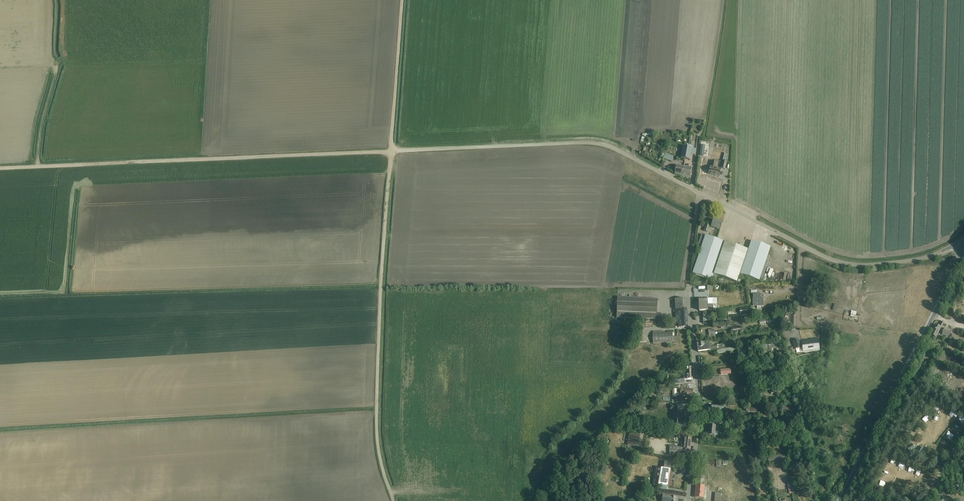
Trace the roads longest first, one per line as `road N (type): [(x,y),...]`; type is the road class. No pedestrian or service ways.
road 1 (track): [(0,170),(393,152)]
road 2 (track): [(393,152),(377,425),(394,500)]
road 3 (unclassified): [(693,189),(595,143),(393,152)]
road 4 (unclassified): [(840,500),(959,262),(958,245)]
road 5 (unclassified): [(958,245),(901,262),(842,263),(699,193)]
road 6 (unclassified): [(688,284),(699,409),(688,500)]
road 7 (track): [(393,152),(404,0)]

